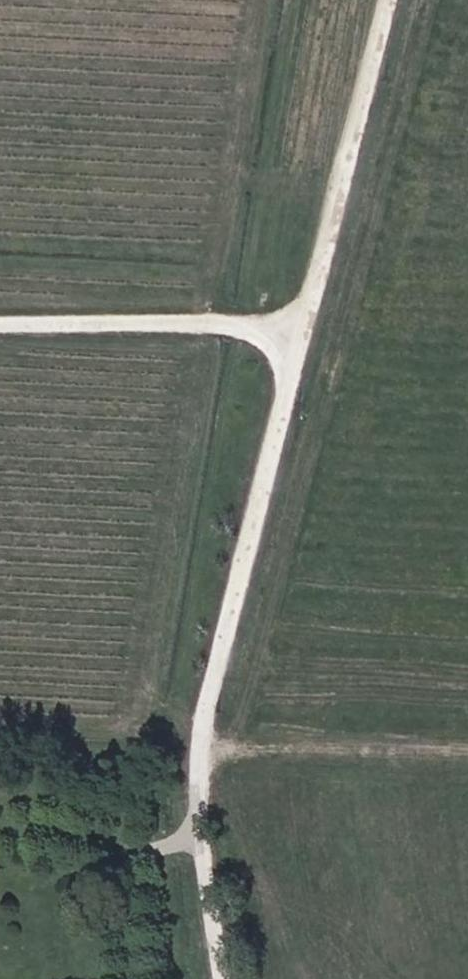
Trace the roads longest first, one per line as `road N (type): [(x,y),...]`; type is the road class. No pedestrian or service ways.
road 1 (track): [(395,0),(217,688),(204,834),(225,978)]
road 2 (track): [(0,328),(258,324),(307,333)]
road 3 (track): [(204,834),(147,859),(136,875),(144,978)]

